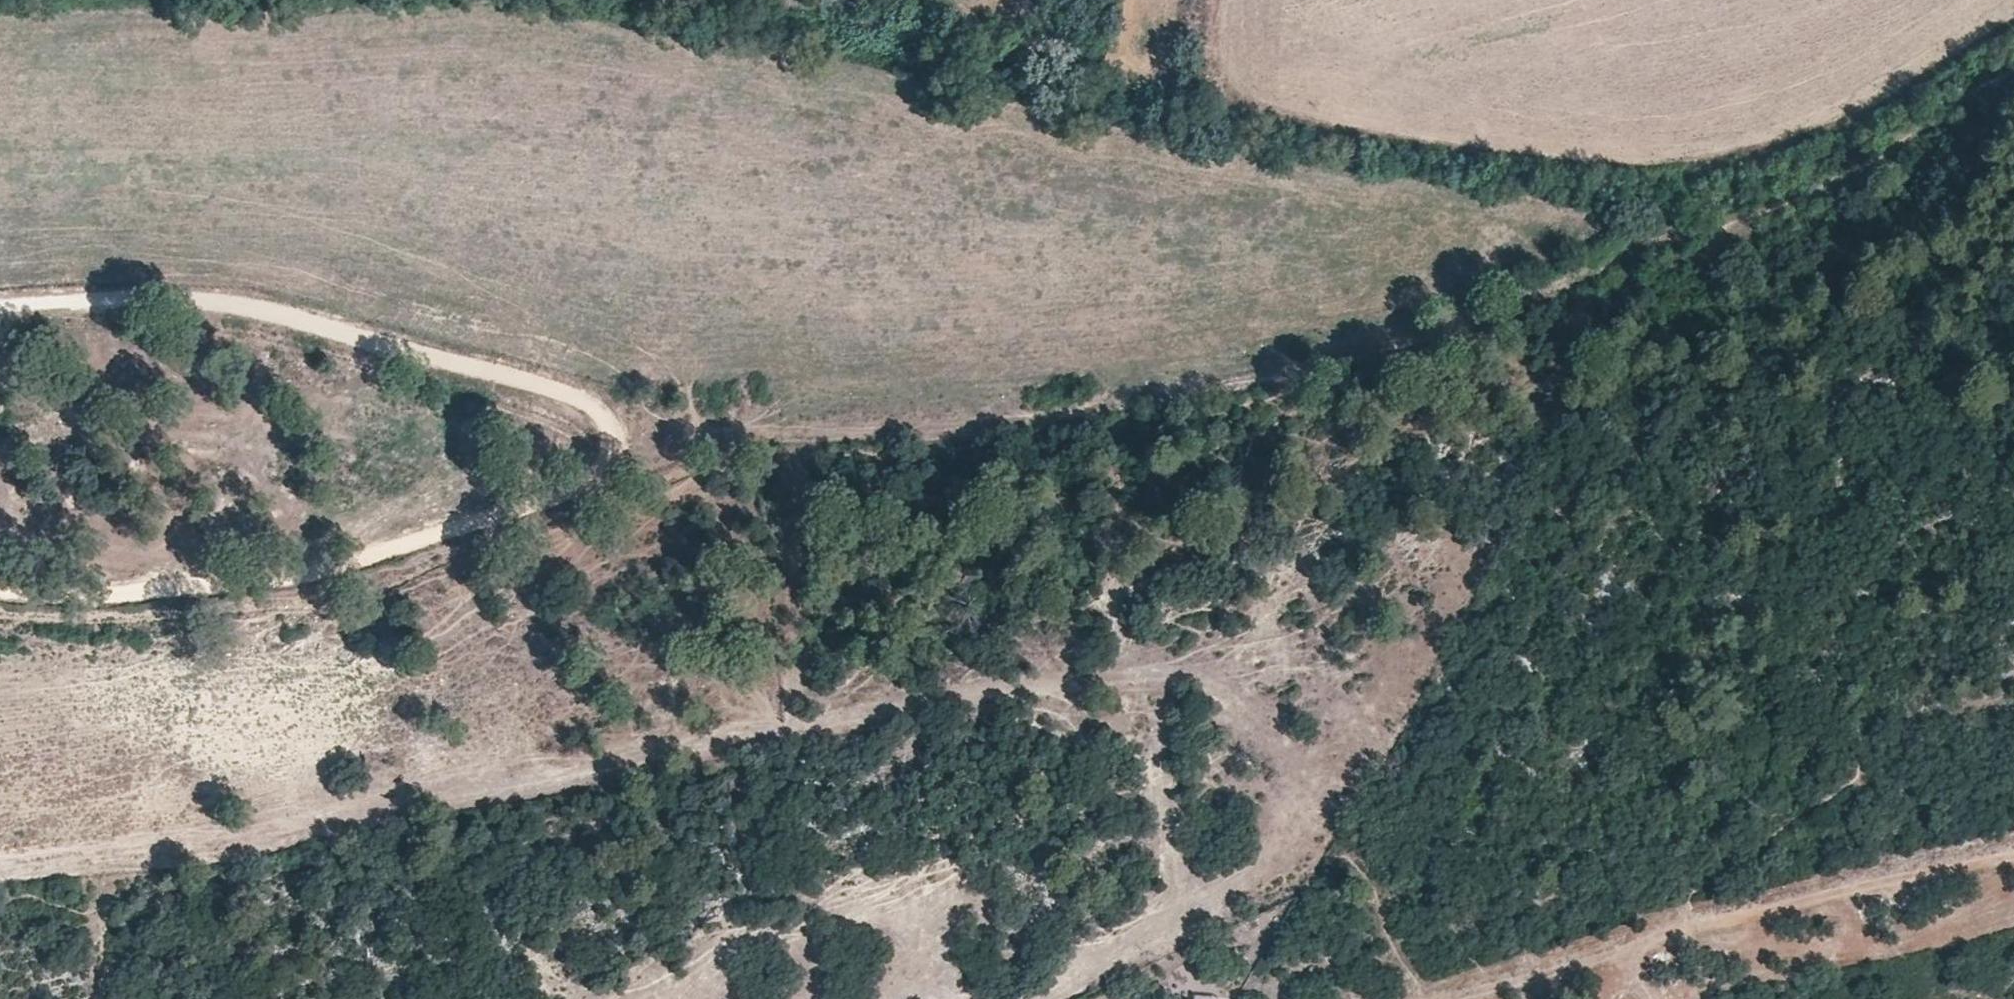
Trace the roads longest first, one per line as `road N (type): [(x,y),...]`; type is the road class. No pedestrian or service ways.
road 1 (track): [(620,452),(599,402),(224,290),(0,306)]
road 2 (track): [(0,583),(82,591),(213,586),(602,473),(620,452)]
road 3 (track): [(1688,922),(2013,853)]
road 4 (track): [(1688,922),(1435,998)]

